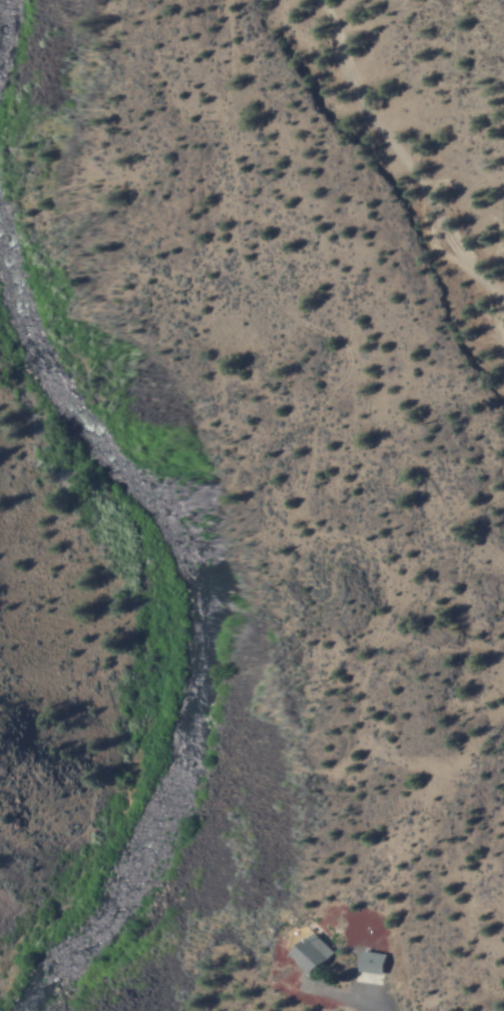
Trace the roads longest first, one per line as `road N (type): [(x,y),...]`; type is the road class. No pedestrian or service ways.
road 1 (track): [(503,327),(500,306),(349,75),(322,0)]

